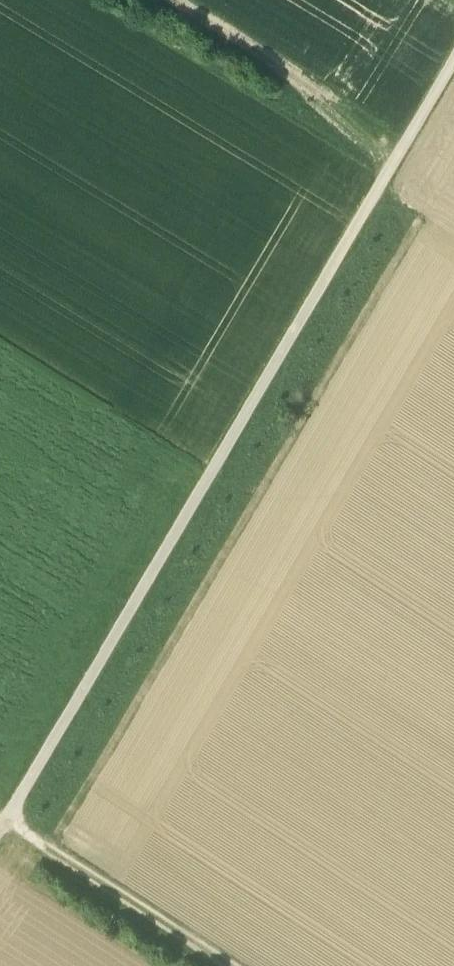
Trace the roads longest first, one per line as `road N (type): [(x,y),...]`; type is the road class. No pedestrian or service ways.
road 1 (track): [(453,59),(8,819)]
road 2 (track): [(404,143),(162,0)]
road 3 (track): [(8,819),(227,965)]

